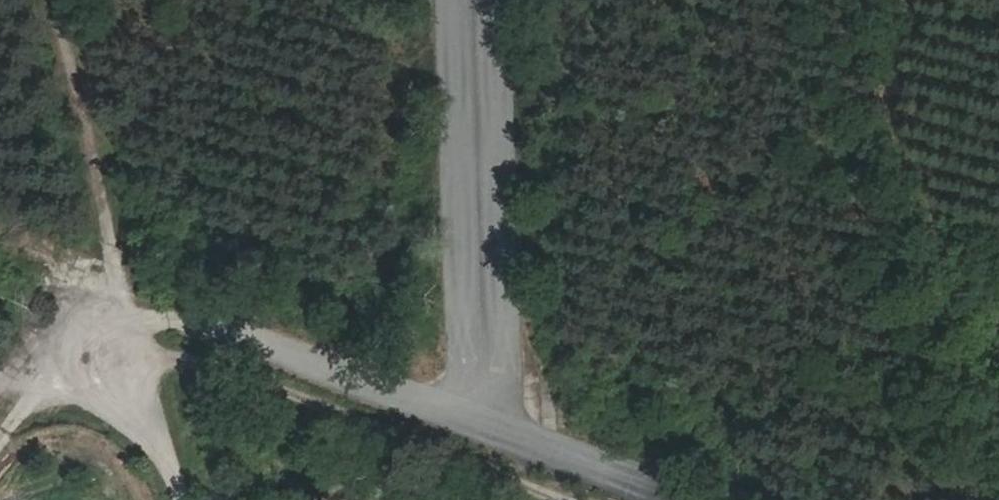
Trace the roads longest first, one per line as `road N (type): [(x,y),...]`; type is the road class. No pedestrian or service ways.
road 1 (track): [(53,0),(187,499)]
road 2 (track): [(593,499),(300,385),(231,364),(149,361)]
road 3 (unclassified): [(476,0),(480,422)]
road 4 (unclassified): [(480,422),(233,332),(182,320),(139,325)]
road 5 (unclassified): [(480,422),(644,487)]
road 6 (track): [(0,390),(156,388)]
road 7 (track): [(0,242),(133,303)]

